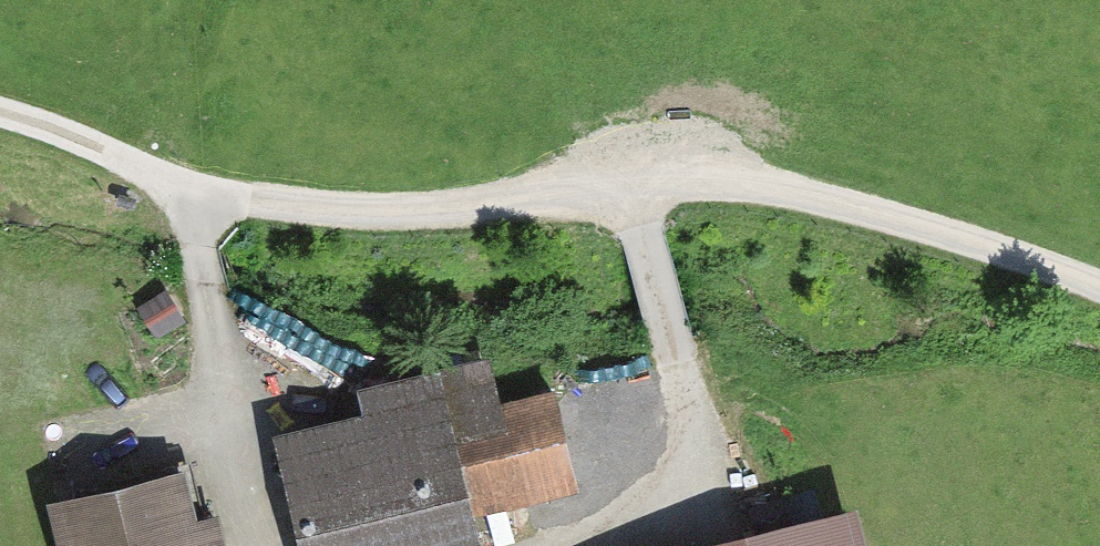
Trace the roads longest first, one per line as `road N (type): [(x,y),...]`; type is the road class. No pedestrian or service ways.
road 1 (track): [(1099,301),(942,235),(672,186),(432,212),(177,183),(0,128)]
road 2 (track): [(177,183),(197,233),(238,469)]
road 3 (track): [(632,191),(696,458)]

